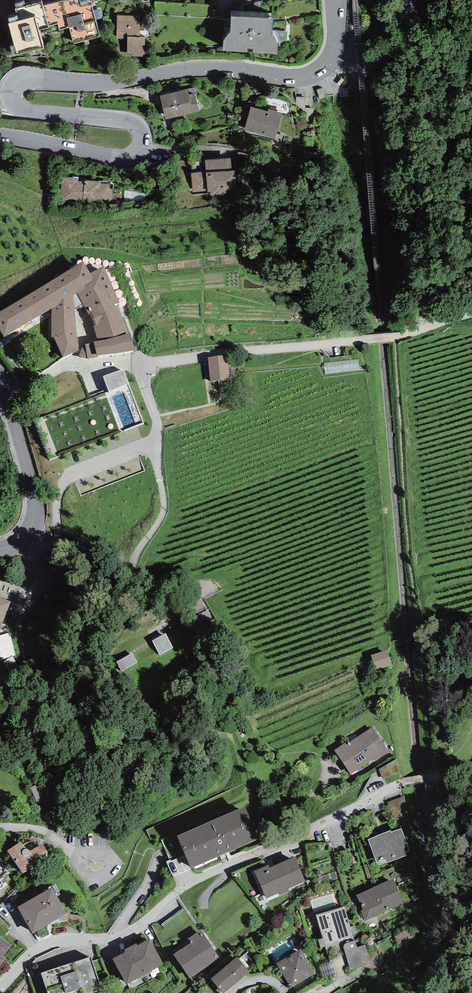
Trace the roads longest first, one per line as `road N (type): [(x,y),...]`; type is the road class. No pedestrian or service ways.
road 1 (tertiary): [(0,134),(119,160),(136,155),(136,126),(23,110),(12,101),(14,85),(25,77),(118,80),(188,69),(305,76),(333,57),(338,0)]
road 2 (residential): [(0,989),(42,947),(116,938),(190,883),(400,784),(441,778)]
road 3 (tertiary): [(0,551),(32,533),(37,512),(0,382)]

